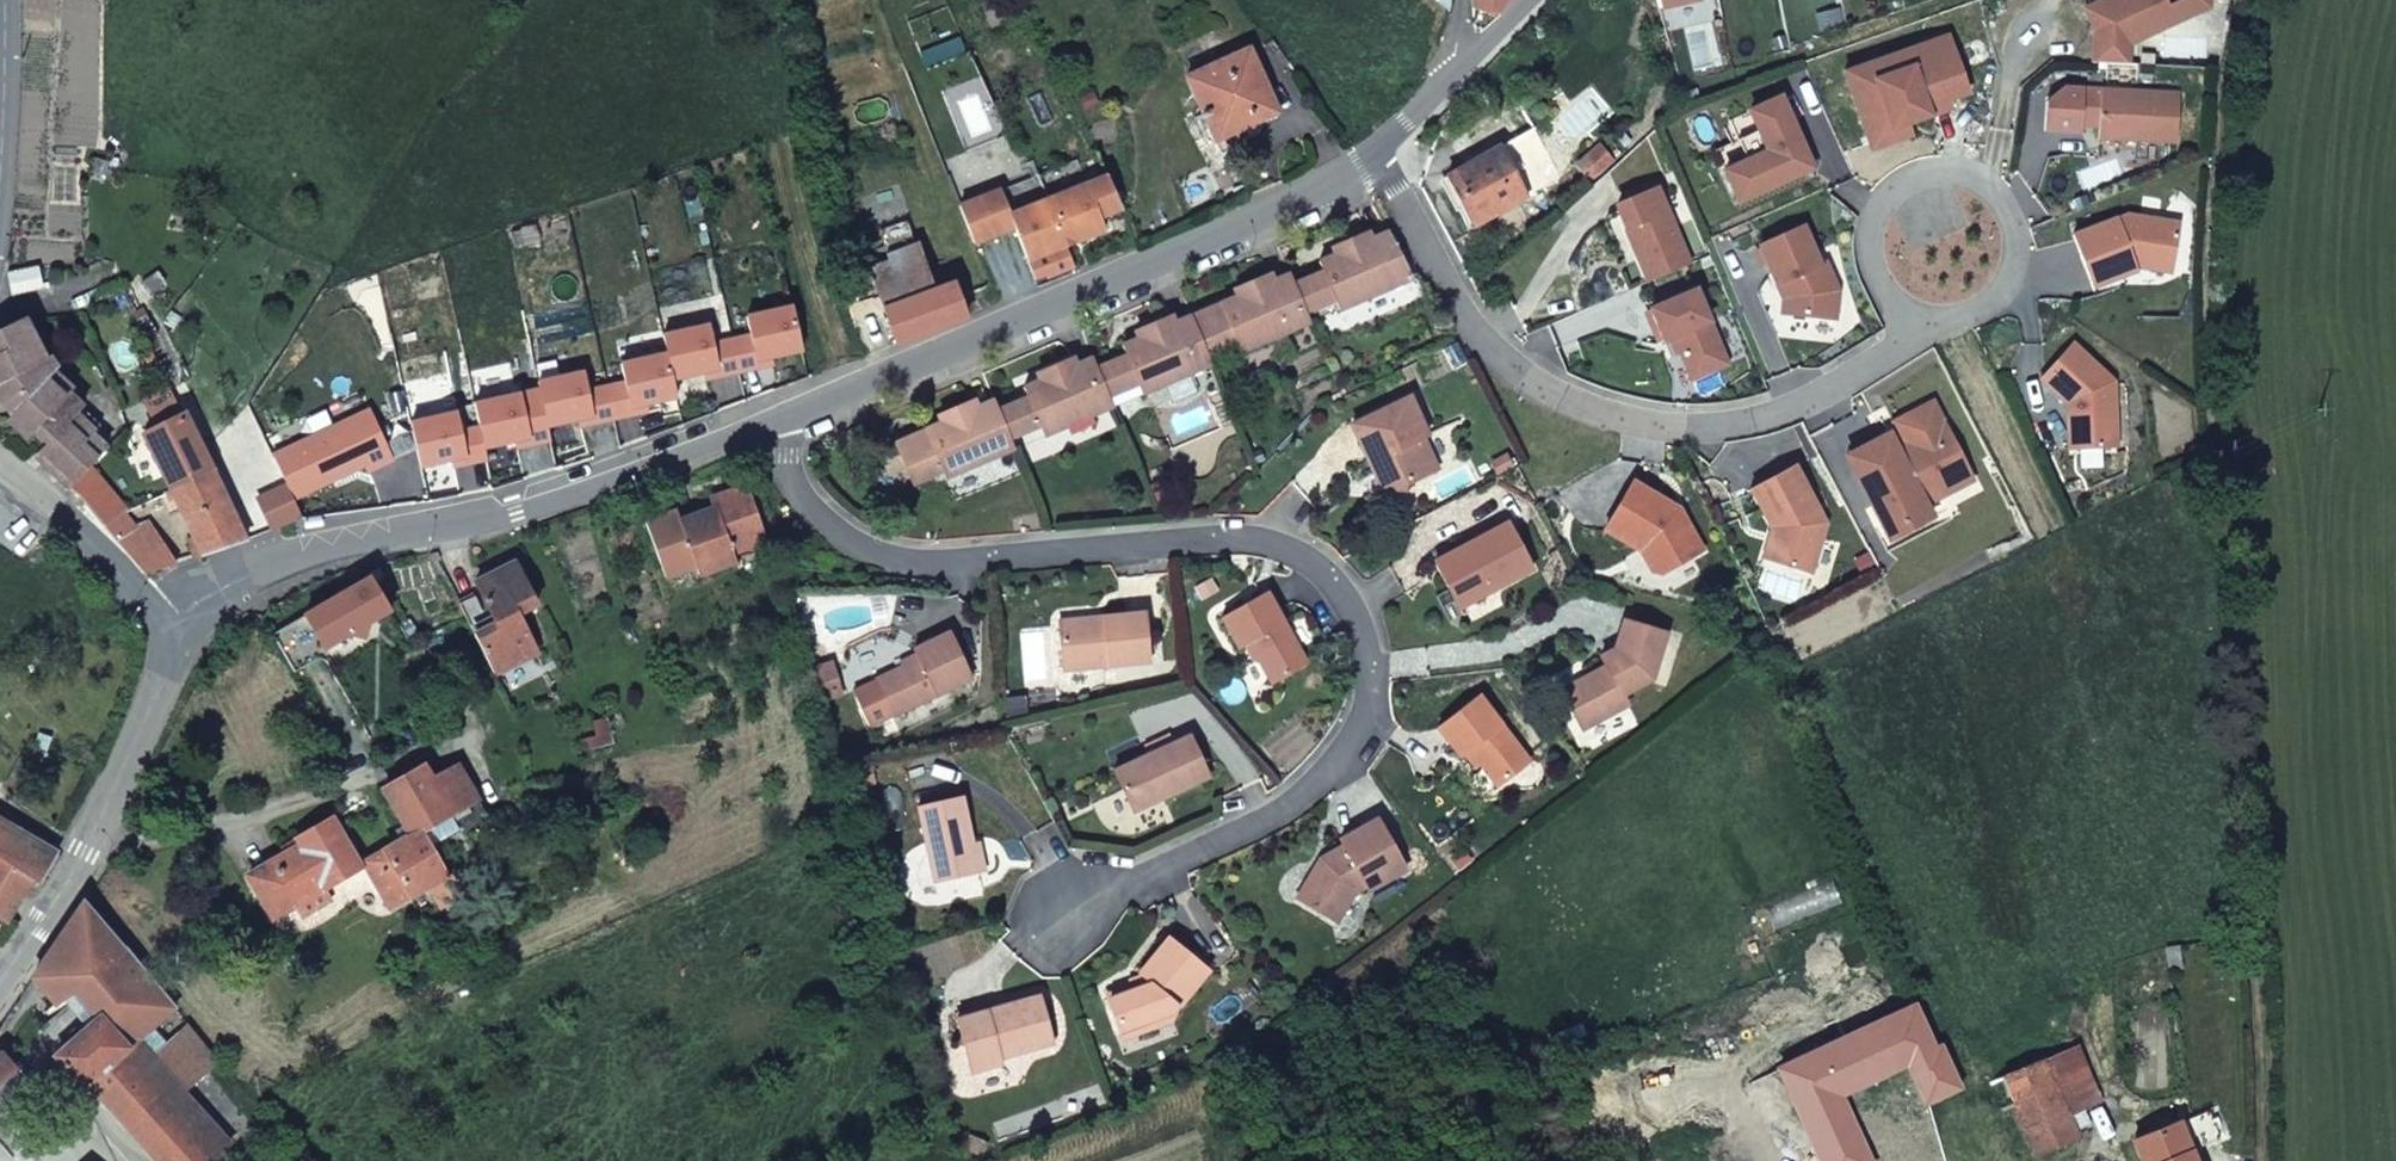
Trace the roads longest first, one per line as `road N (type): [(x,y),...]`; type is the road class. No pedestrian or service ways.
road 1 (residential): [(769,423),(823,539),(927,564),(1183,531),(1287,535),(1332,577),(1365,635),(1370,692),(1337,763),(1241,833),(1072,908)]
road 2 (residential): [(1384,159),(1519,367),(1568,400),(1628,421),(1694,428),(1752,417),(1828,390),(1944,316)]
road 3 (residential): [(769,423),(1102,290),(1384,159)]
road 4 (residential): [(177,628),(220,587),(291,555),(515,511),(769,423)]
road 5 (residential): [(1944,316),(1900,300),(1877,250),(1895,204),(1938,183),(1961,185),(1991,202),(2010,247),(1996,291),(1956,315)]
road 6 (tertiary): [(0,976),(68,881),(130,755),(177,628)]
road 7 (tertiary): [(177,628),(0,460)]
road 8 (tertiary): [(4,0),(0,162)]
road 9 (residential): [(1439,96),(1539,0)]

